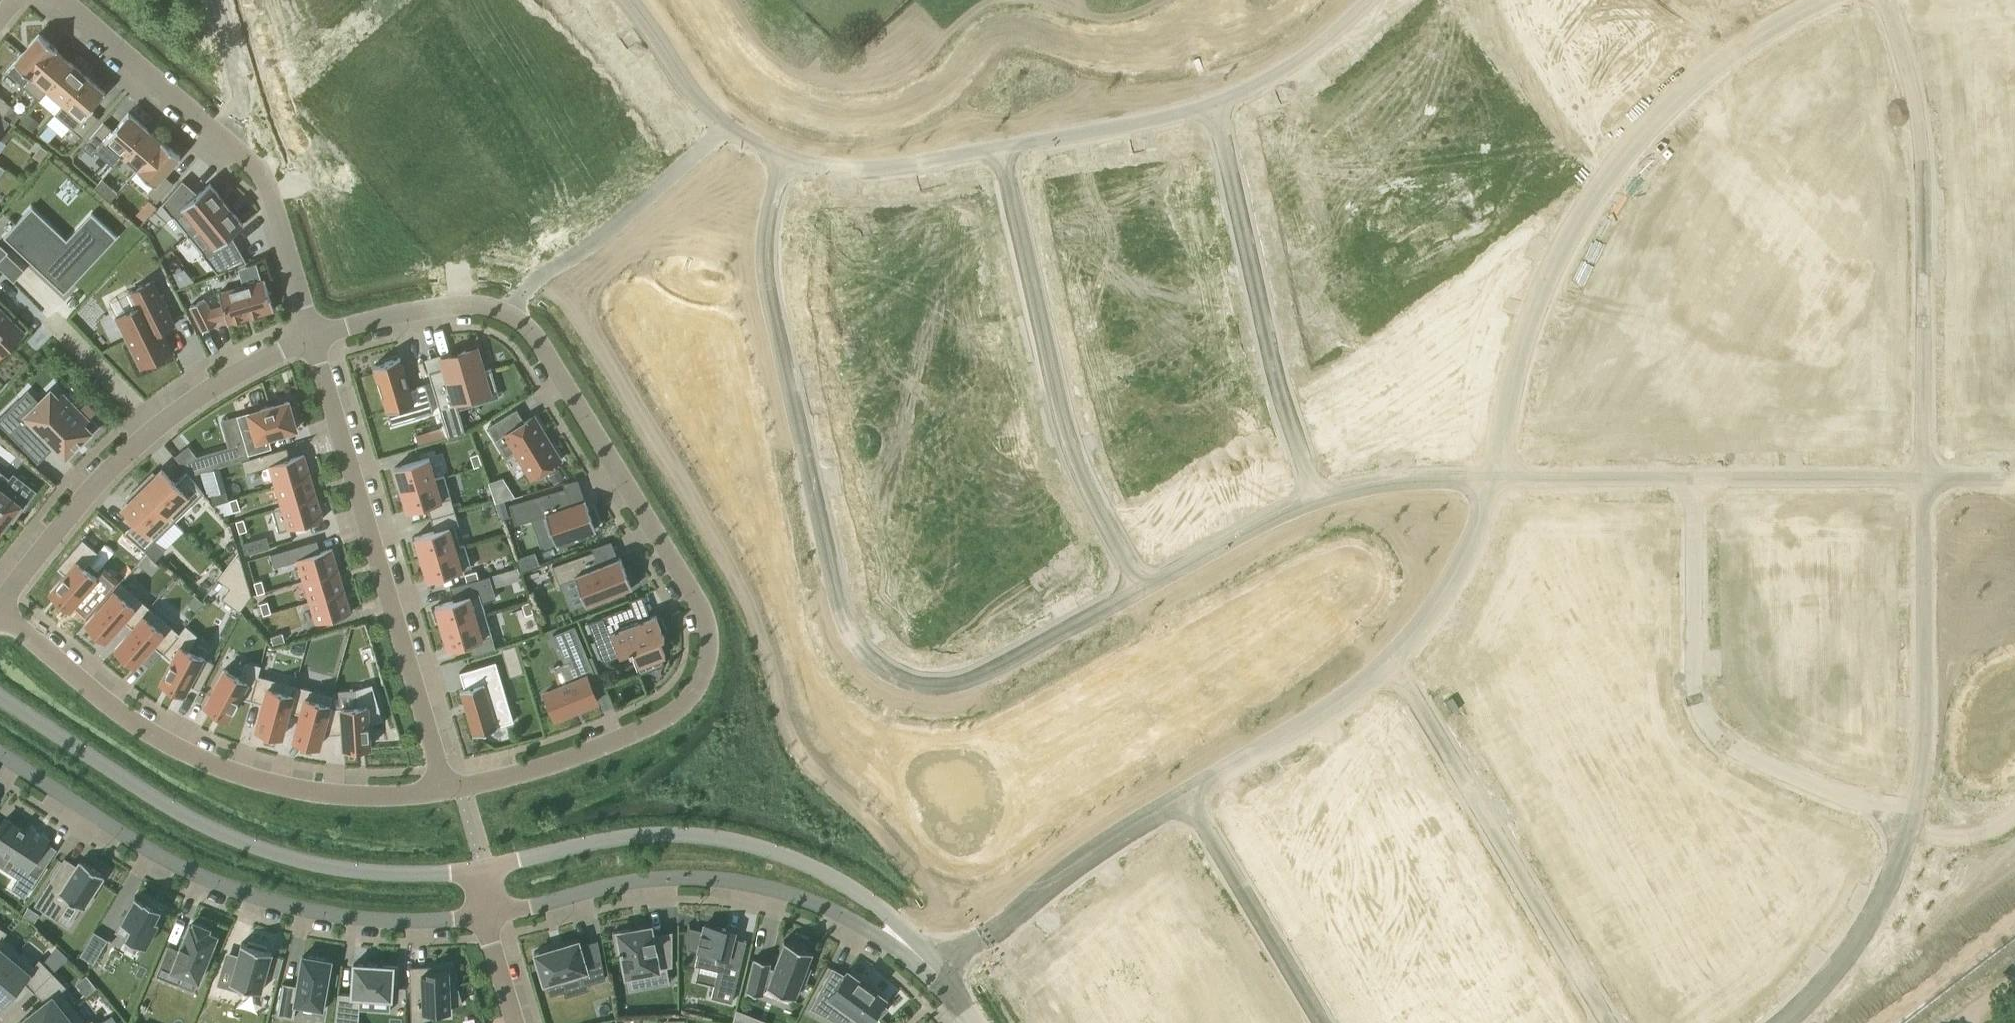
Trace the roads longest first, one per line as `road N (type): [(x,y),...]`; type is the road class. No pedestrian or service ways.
road 1 (residential): [(312,339),(428,308),(503,308),(523,323),(643,504),(704,617),(712,645),(698,693),(650,722),(517,775),(443,793)]
road 2 (residential): [(791,163),(761,265),(849,639),(900,684),(937,689),(977,677),(1146,585)]
road 3 (residential): [(474,870),(419,874),(296,862),(167,807),(0,697)]
road 4 (residential): [(0,761),(123,839),(282,905),(406,921),(481,914)]
road 5 (residential): [(443,793),(328,794),(257,783),(181,751),(98,694),(0,605)]
road 6 (residential): [(1882,0),(1923,156),(1923,483)]
road 7 (residential): [(1912,824),(1755,758),(1707,715),(1692,671),(1697,472)]
road 8 (residential): [(443,793),(312,339)]
road 9 (residential): [(996,154),(1075,451),(1092,496),(1146,585)]
road 10 (residential): [(1613,1022),(1391,658)]
road 11 (residential): [(481,914),(638,880),(724,878),(825,909),(875,938)]
road 12 (residential): [(1318,496),(1270,351),(1216,104)]
road 13 (residential): [(857,891),(790,858),(671,836),(618,838),(474,870)]
road 14 (residential): [(1620,159),(1546,275),(1521,346),(1497,478)]
road 15 (residential): [(1923,483),(1928,640),(1912,824)]
road 16 (residential): [(1317,1022),(1183,801)]
road 17 (residential): [(1821,0),(1702,73),(1620,159)]
road 18 (residential): [(1391,658),(1321,715),(1183,801)]
road 19 (residential): [(1912,824),(1888,895),(1860,941),(1783,1022)]
road 20 (residential): [(626,0),(715,120),(791,163)]
road 21 (residential): [(1697,472),(1923,483)]
road 22 (residential): [(996,154),(1216,104)]
road 23 (residential): [(1466,0),(1569,121),(1620,159)]
road 24 (residential): [(227,143),(58,0)]
road 25 (residential): [(312,339),(265,175),(227,143)]
road 26 (residential): [(1183,801),(1007,930)]
road 27 (residential): [(1497,478),(1468,550),(1391,658)]
road 28 (residential): [(12,584),(151,428)]
road 29 (residential): [(791,163),(857,173),(996,154)]
road 30 (residential): [(1497,478),(1697,472)]
road 31 (residential): [(1146,585),(1318,496)]
road 32 (residential): [(1216,104),(1294,67),(1370,0)]
road 33 (residential): [(151,428),(212,386),(312,339)]
road 34 (residential): [(1318,496),(1497,478)]
road 35 (residential): [(213,0),(239,92),(227,143)]
road 36 (residential): [(57,330),(151,428)]

